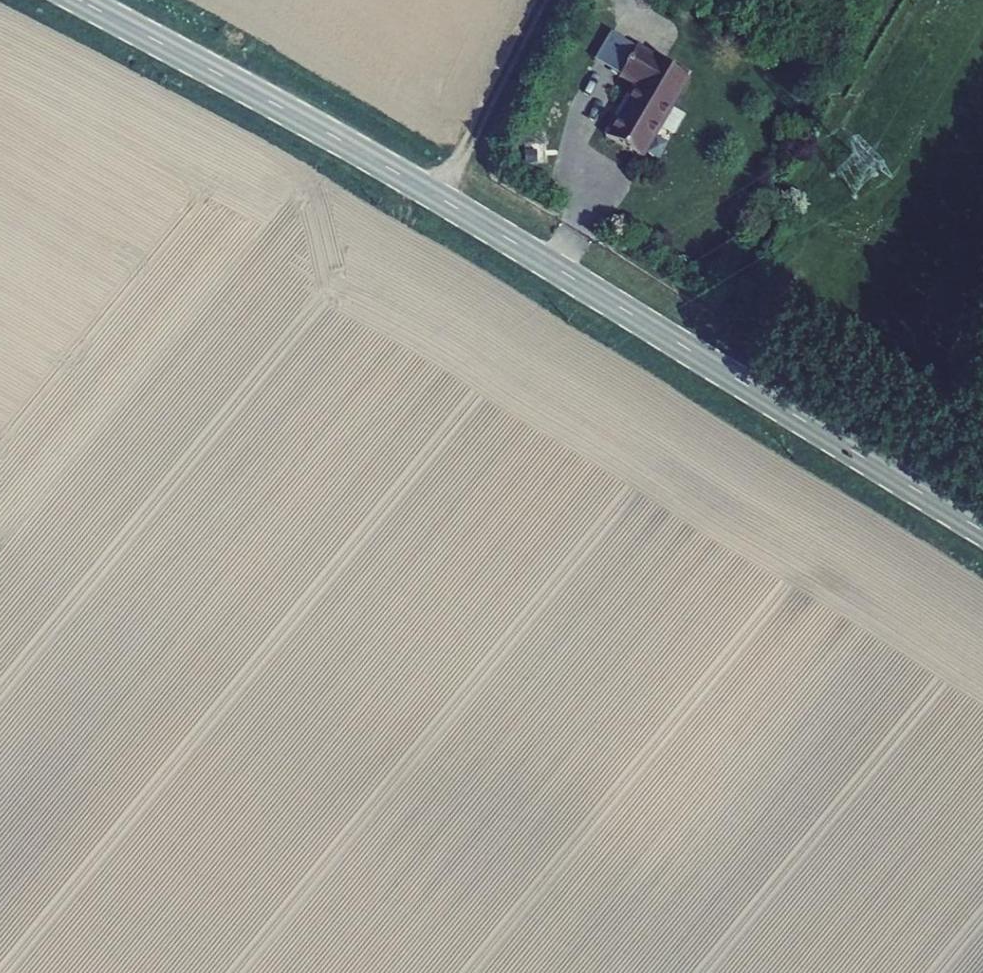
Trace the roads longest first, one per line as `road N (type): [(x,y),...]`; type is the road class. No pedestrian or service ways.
road 1 (primary): [(982,530),(452,204),(80,0)]

